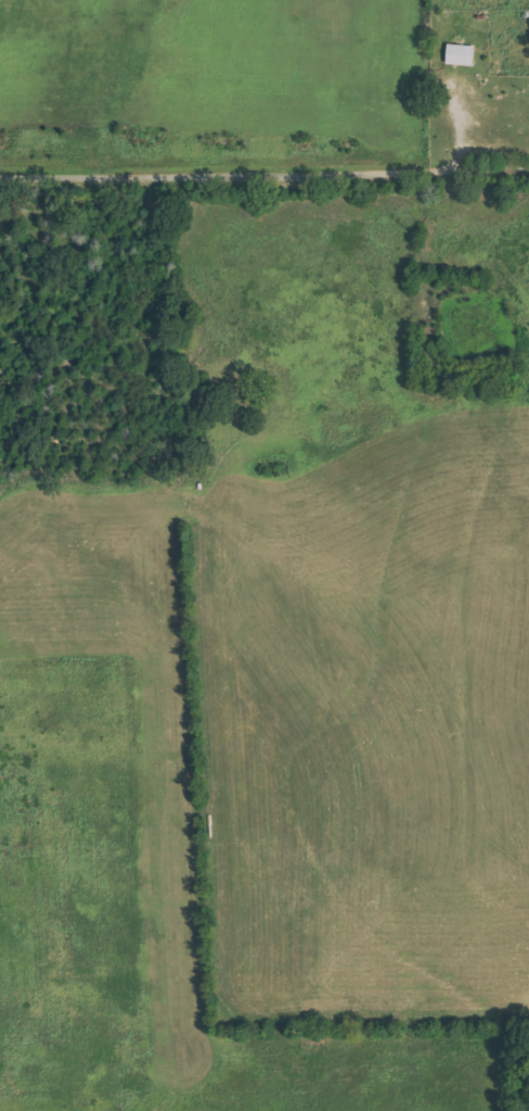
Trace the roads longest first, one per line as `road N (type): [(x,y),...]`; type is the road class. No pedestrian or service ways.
road 1 (residential): [(528,171),(0,176)]

